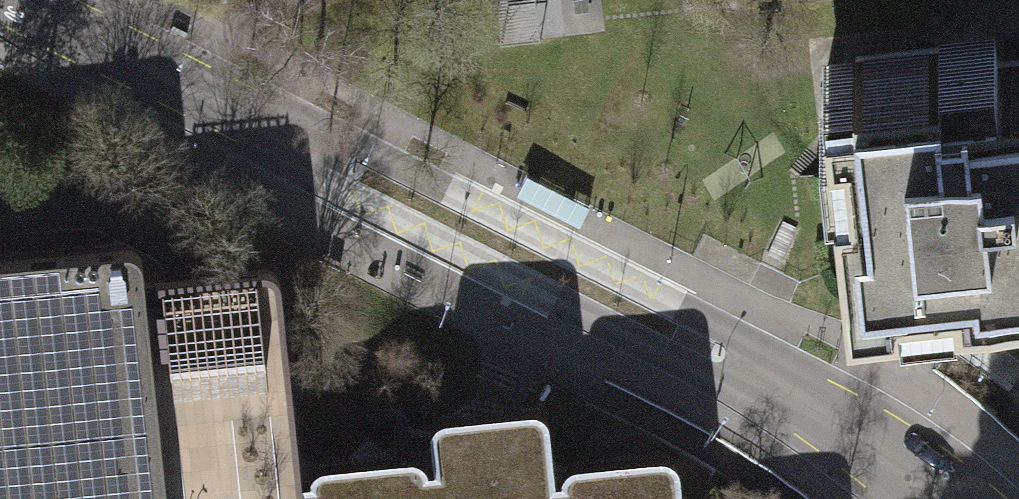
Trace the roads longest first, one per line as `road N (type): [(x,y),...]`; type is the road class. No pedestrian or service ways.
road 1 (tertiary): [(799,399),(736,336),(364,146),(260,121)]
road 2 (tertiary): [(260,121),(346,196),(716,381),(799,399)]
road 3 (tertiary): [(260,121),(27,0)]
road 4 (tertiary): [(946,498),(799,399)]

